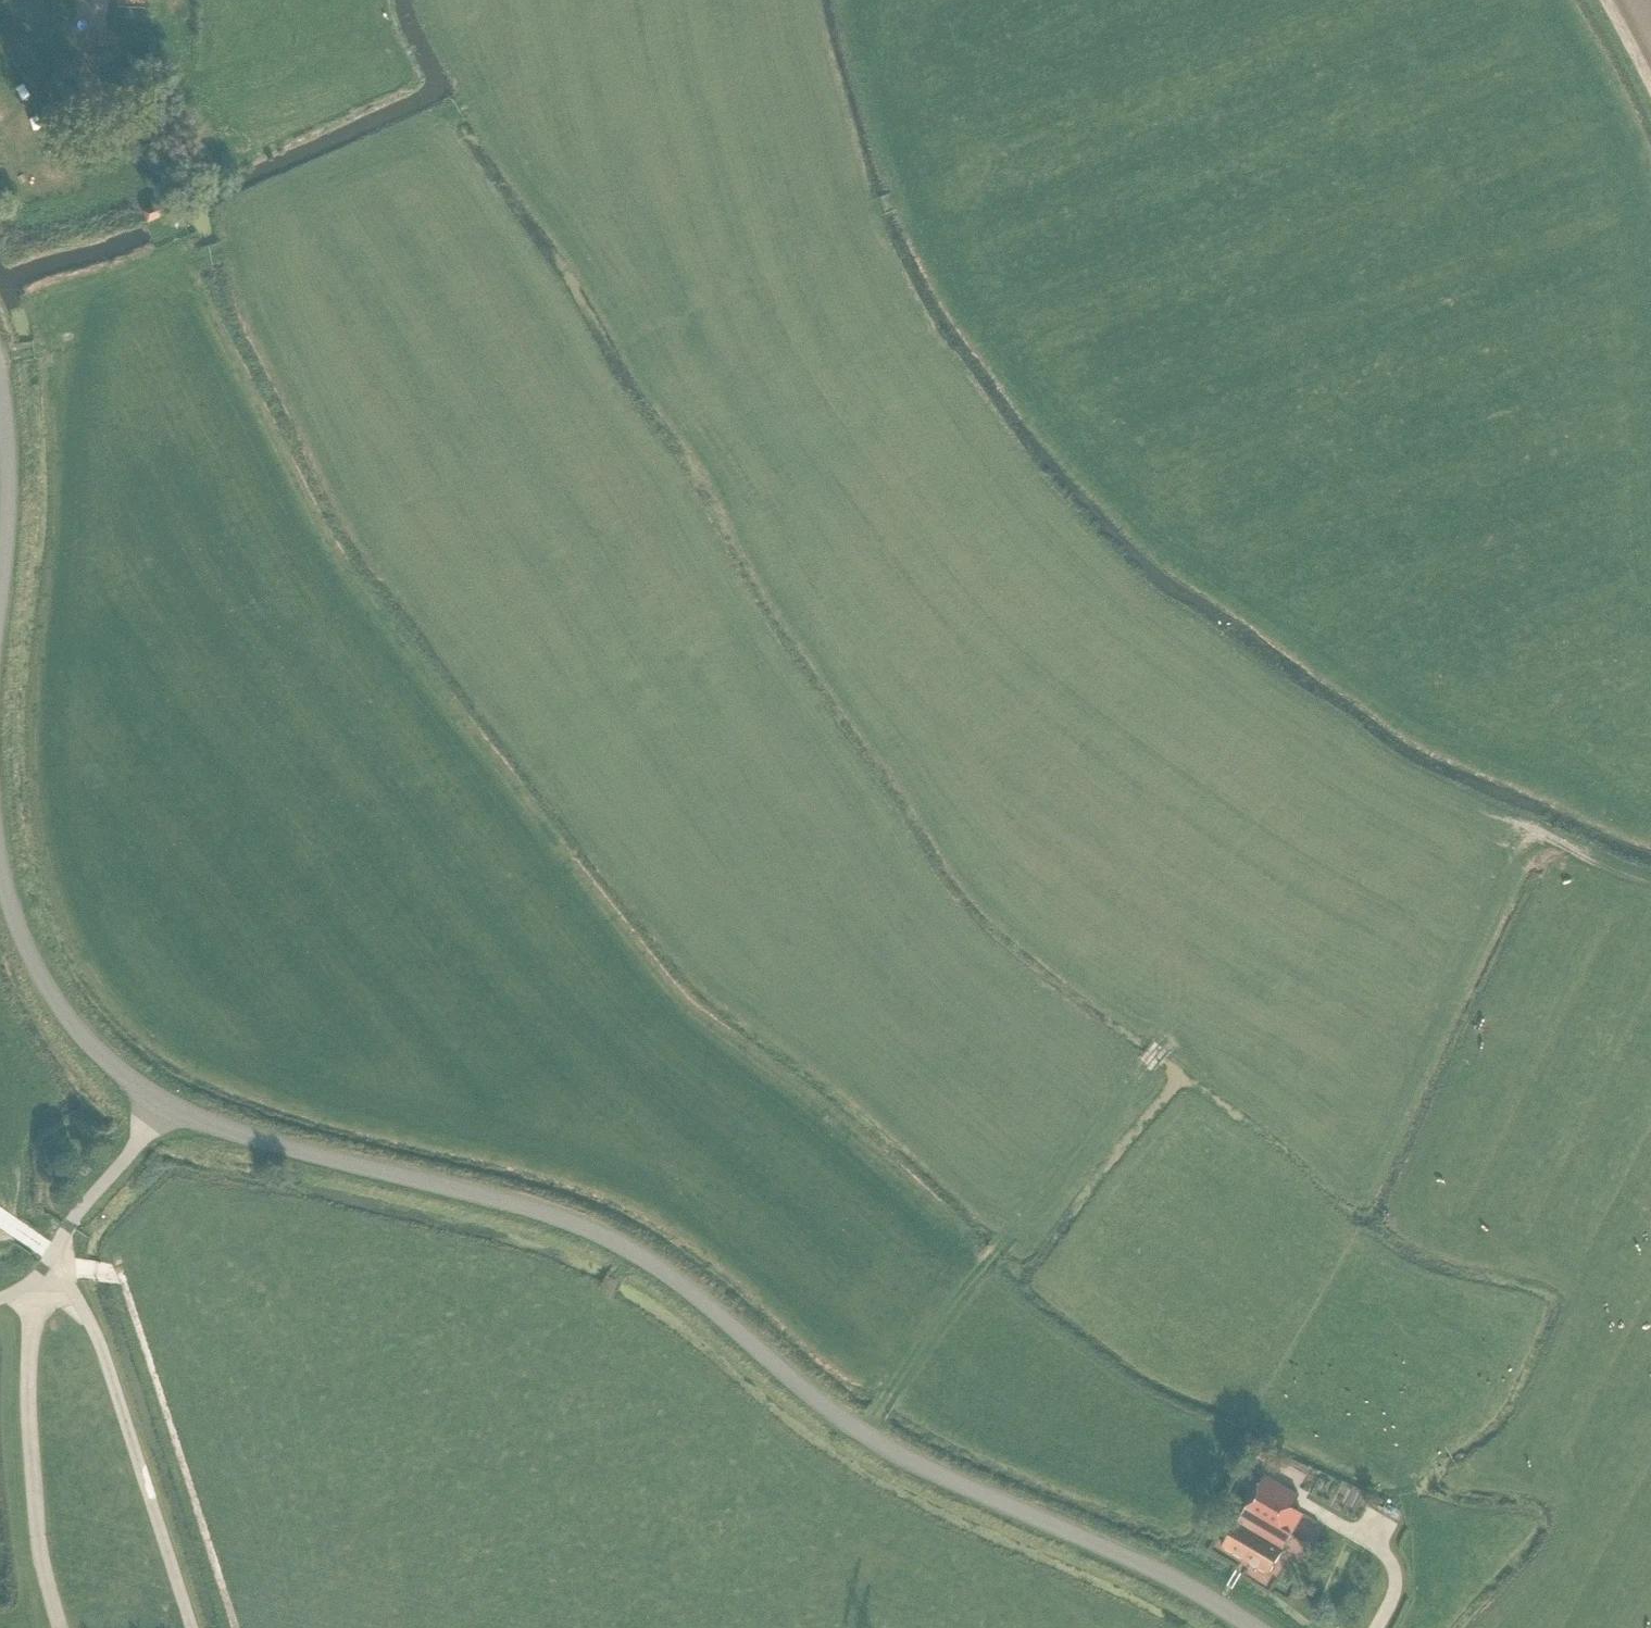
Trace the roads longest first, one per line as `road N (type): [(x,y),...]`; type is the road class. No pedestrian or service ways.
road 1 (tertiary): [(1251,1627),(1172,1577),(875,1442),(674,1280),(592,1231),(287,1148),(169,1107)]
road 2 (tertiary): [(169,1107),(99,1056),(59,1010),(28,957),(0,865)]
road 3 (unclassified): [(49,1267),(70,1226),(169,1107)]
road 4 (tertiary): [(0,592),(9,481),(0,393)]

